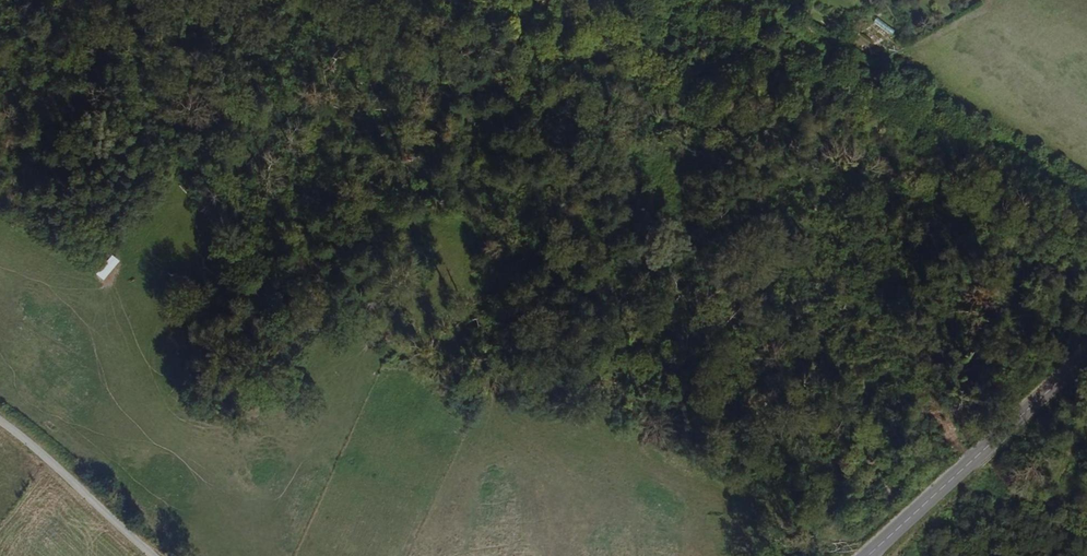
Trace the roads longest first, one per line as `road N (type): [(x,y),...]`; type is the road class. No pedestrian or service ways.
road 1 (tertiary): [(868,555),(1086,357)]
road 2 (residential): [(0,423),(154,555)]

